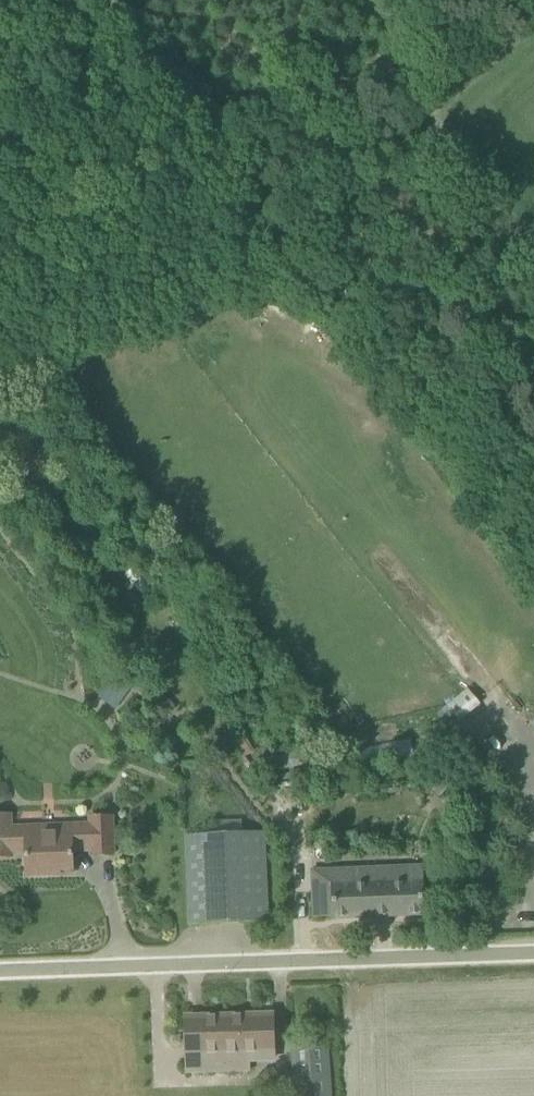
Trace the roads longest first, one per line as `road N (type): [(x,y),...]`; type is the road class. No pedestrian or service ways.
road 1 (unclassified): [(0,975),(533,953)]

